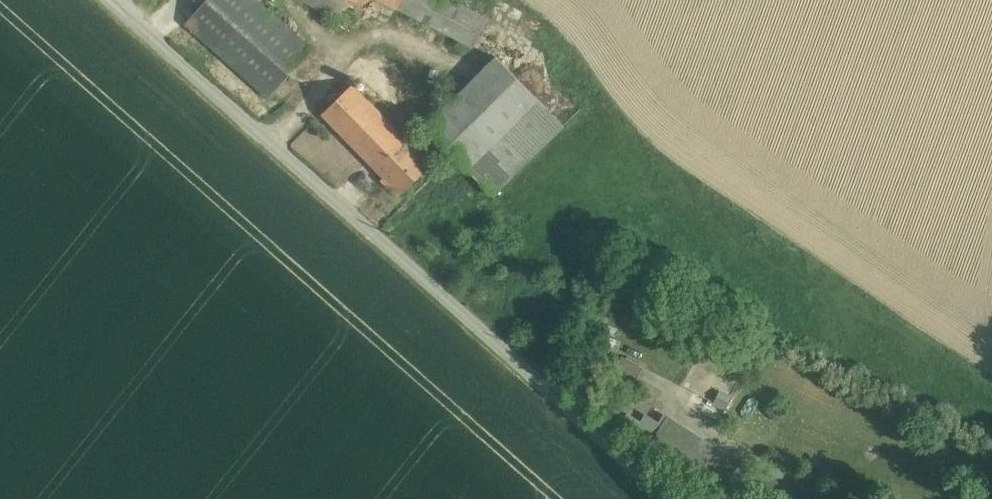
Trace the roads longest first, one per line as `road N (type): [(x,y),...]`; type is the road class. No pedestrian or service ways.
road 1 (unclassified): [(673,498),(110,0)]

